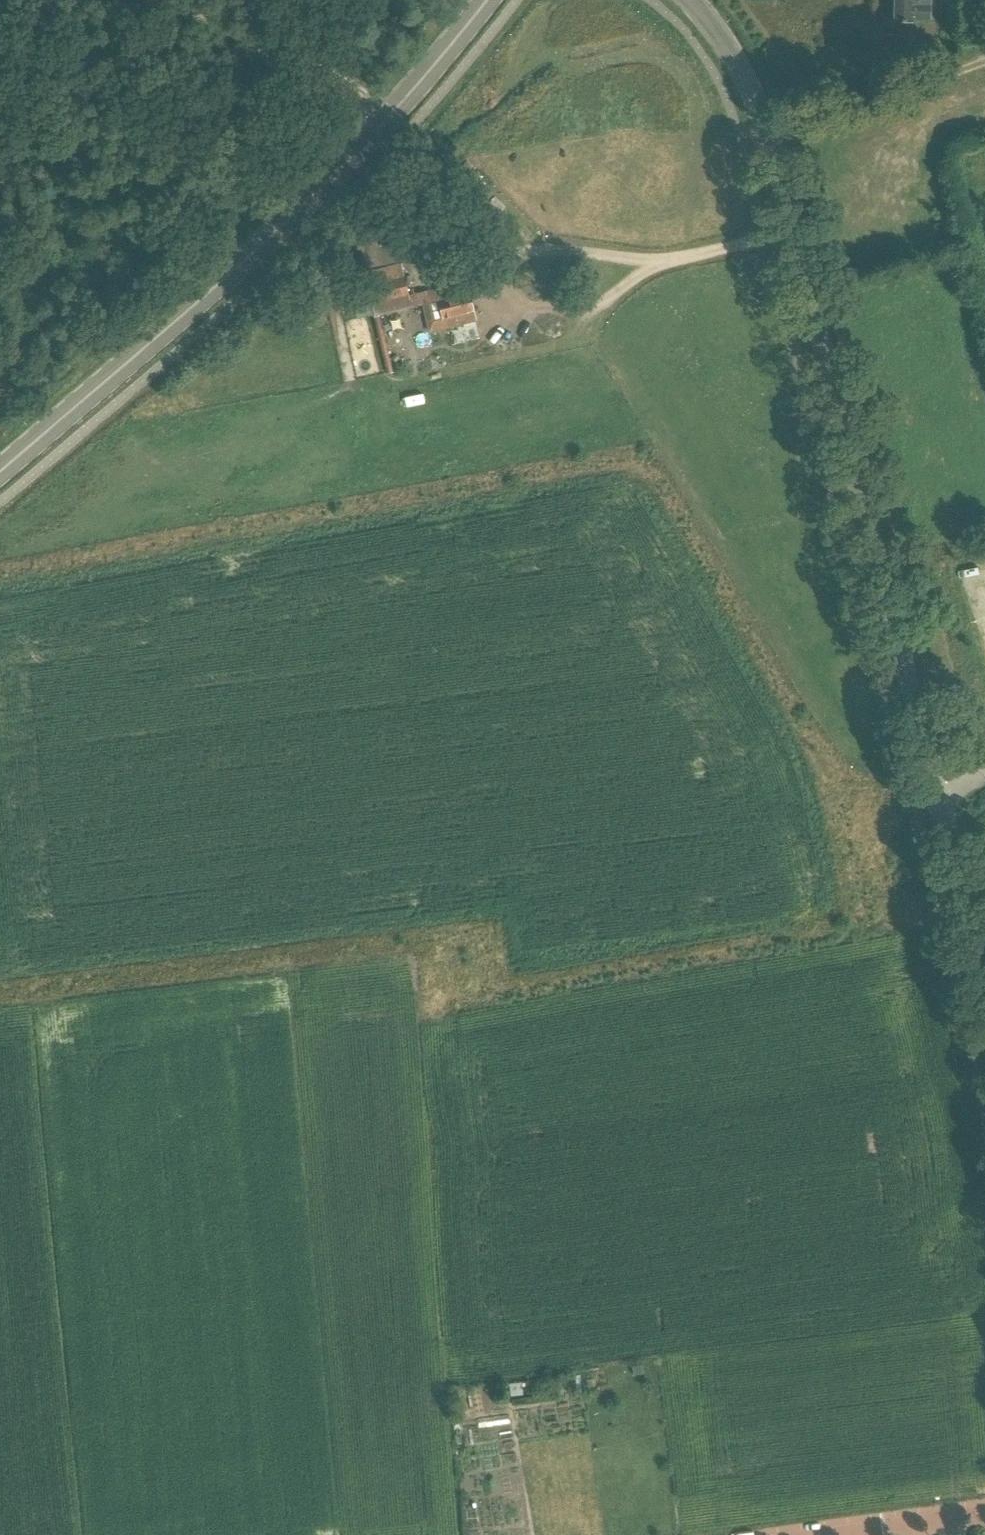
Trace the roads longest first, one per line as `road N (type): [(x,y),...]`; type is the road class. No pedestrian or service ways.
road 1 (unclassified): [(984,986),(759,115),(741,67),(691,0)]
road 2 (track): [(938,796),(904,779),(829,702),(695,481),(554,278),(792,236)]
road 3 (primary): [(486,0),(388,118),(267,240),(0,468)]
road 4 (track): [(154,0),(189,11),(388,118)]

